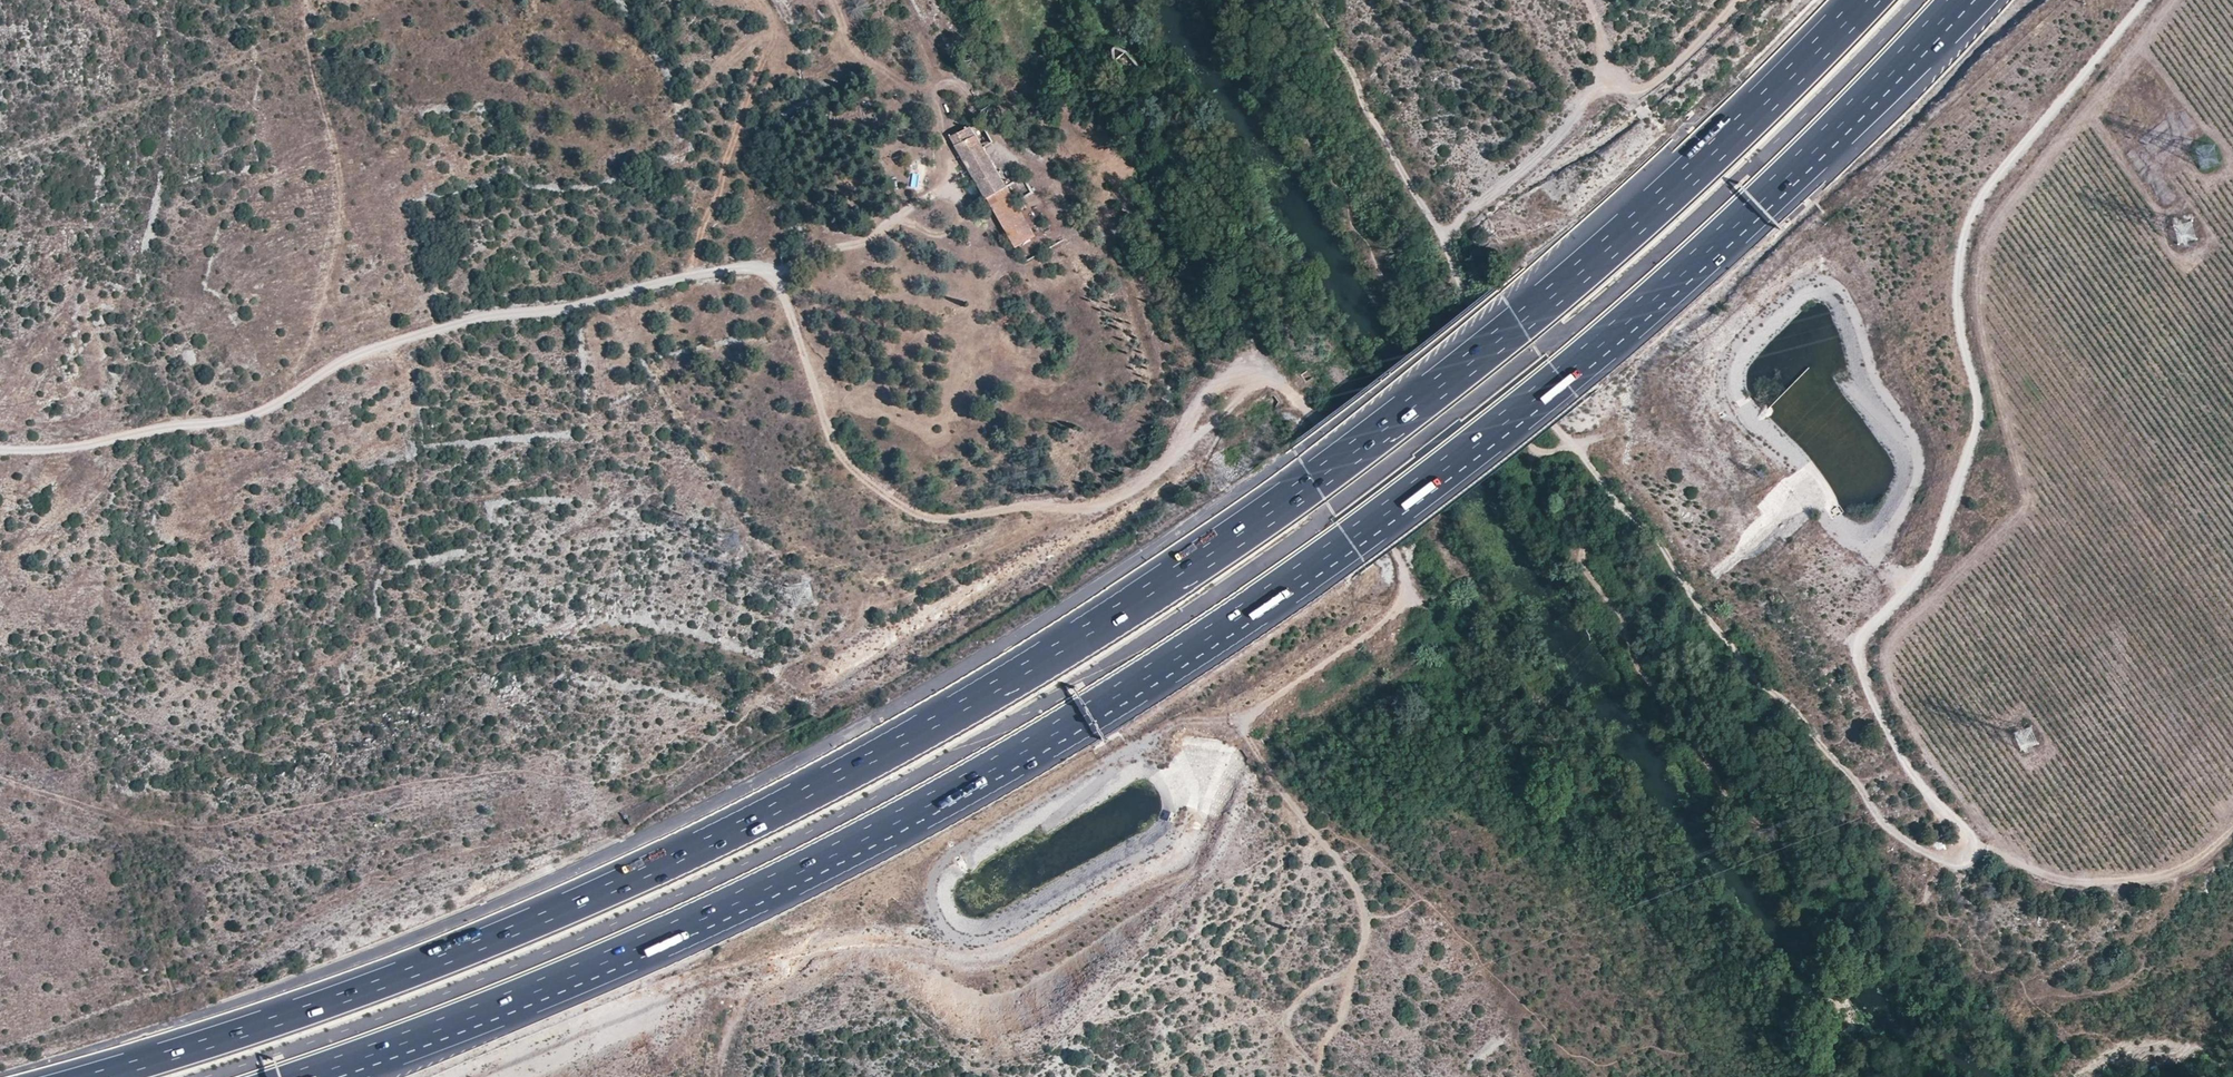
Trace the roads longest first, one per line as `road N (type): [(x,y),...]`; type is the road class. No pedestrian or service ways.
road 1 (motorway): [(1867,0),(1670,194),(1520,323),(1264,517),(1058,652),(808,792),(589,898),(357,993),(95,1076)]
road 2 (motorway): [(308,1076),(497,1008),(769,888),(1024,752),(1207,639),(1562,379),(1721,239),(1961,0)]
road 3 (track): [(1242,723),(1273,694),(1383,624),(1399,607),(1404,580),(1401,554),(1308,411),(1260,375),(1227,379),(1206,393),(1169,460),(1107,503),(930,519),(849,466),(777,277),(762,270),(686,276),(581,305),(432,327),(342,361),(261,414),(74,450),(0,451)]
road 4 (track): [(1975,846),(1904,761),(1858,653),(1925,569),(1975,440),(1978,409),(1958,305),(1974,214),(2147,0)]
road 5 (track): [(1975,846),(1964,859),(1913,845),(1713,633),(1696,597),(1536,407),(1440,238)]
road 6 (track): [(1574,449),(1548,457),(1531,475),(1537,498),(1594,584),(1626,613),(1655,683),(1702,761),(1762,837),(1831,904),(1857,890),(1895,908),(1930,895)]
road 7 (track): [(1242,723),(1349,878),(1367,918),(1360,957),(1310,990),(1286,1023),(1324,1076)]
road 8 (track): [(300,389),(340,212),(303,0)]
road 9 (track): [(719,1076),(744,1003),(784,980),(809,952),(861,942),(931,946)]
road 10 (track): [(2232,841),(2182,872),(2135,884),(2059,883),(1975,846)]
road 11 (track): [(1440,238),(1313,0)]
road 12 (track): [(894,219),(941,236),(954,228),(962,208),(935,89),(957,85),(973,104)]
road 13 (track): [(1440,238),(1517,176),(1581,99),(1605,86),(1613,90)]
road 14 (track): [(777,277),(870,239),(956,174)]
road 15 (track): [(1613,90),(1636,96),(1739,0)]
road 16 (track): [(935,89),(925,92),(863,57),(832,0)]
road 17 (track): [(1360,957),(1319,1069)]

